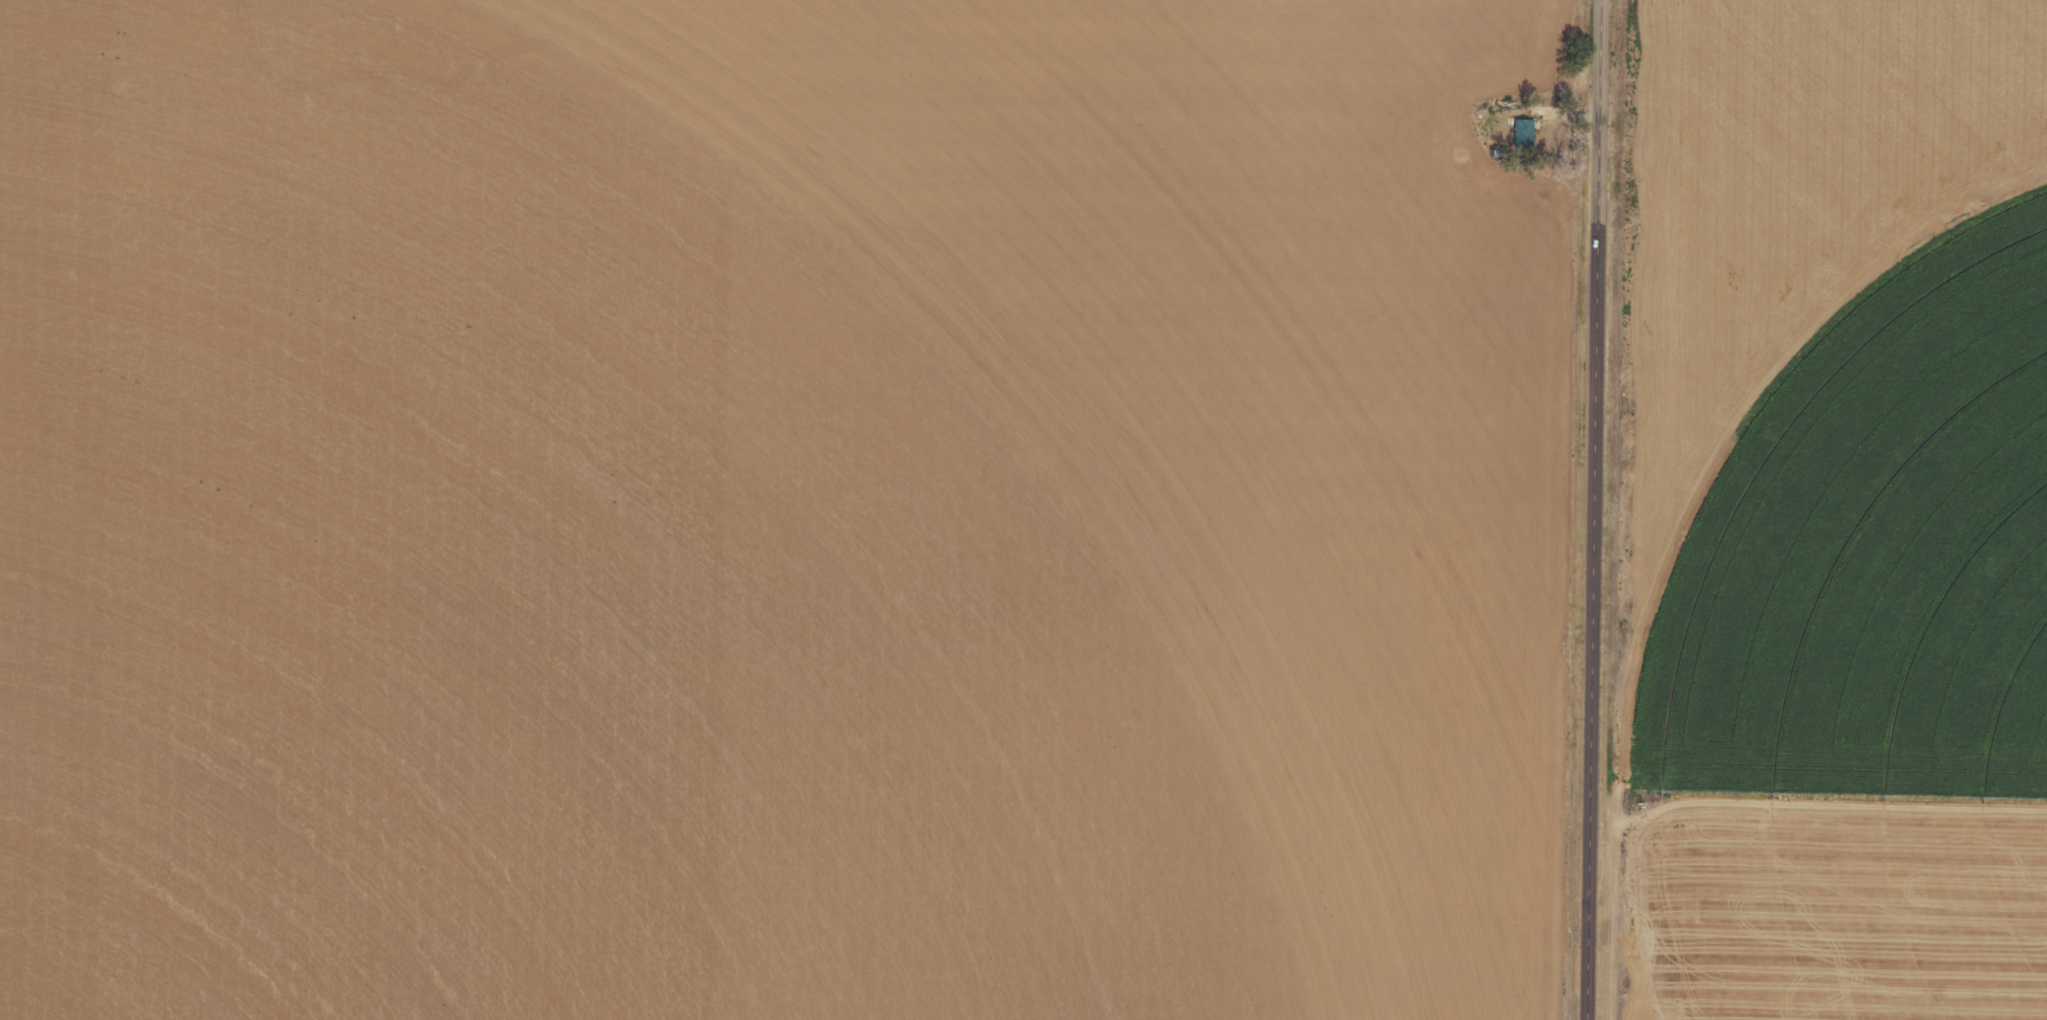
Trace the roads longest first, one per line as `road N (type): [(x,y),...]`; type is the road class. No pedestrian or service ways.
road 1 (secondary): [(1590,1019),(1606,0)]

